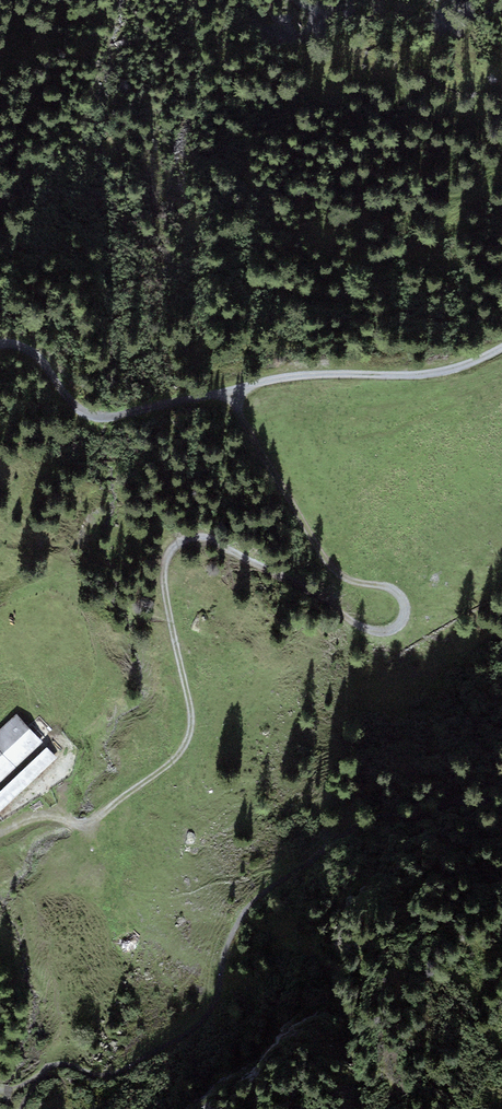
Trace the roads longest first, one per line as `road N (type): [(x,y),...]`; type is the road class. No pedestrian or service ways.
road 1 (track): [(234,387),(331,567),(402,599),(404,620),(394,631),(362,626),(217,544),(180,543),(166,554),(162,574),(192,724),(187,747),(96,822),(44,819),(0,838)]
road 2 (track): [(501,805),(433,806),(330,847),(259,895),(231,934),(205,1015),(108,1074),(71,1066),(0,1084)]
road 3 (track): [(0,346),(40,360),(60,397),(96,420),(283,374),(403,378),(469,365),(501,348)]

